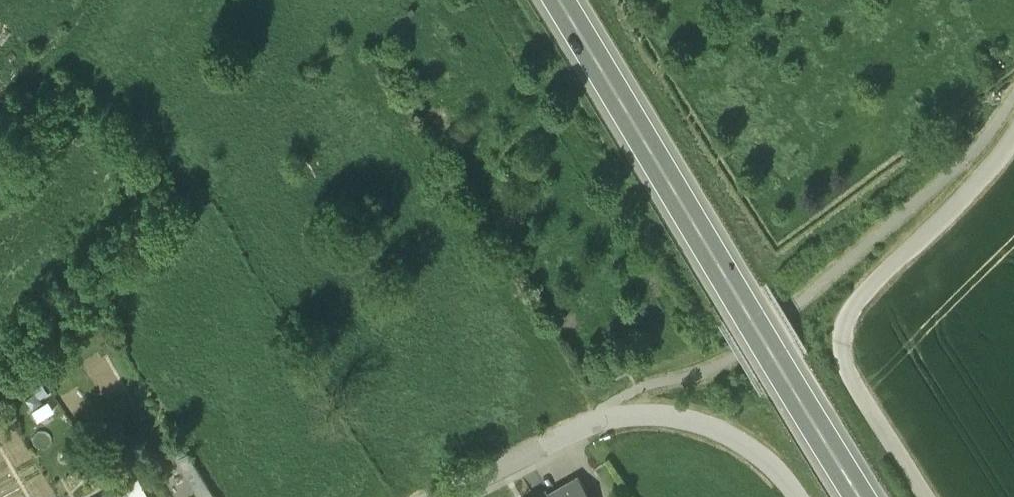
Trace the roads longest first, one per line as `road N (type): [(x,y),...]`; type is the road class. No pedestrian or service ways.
road 1 (primary): [(862,496),(565,0)]
road 2 (residential): [(452,496),(614,415),(653,414),(720,431),(756,452),(797,496)]

